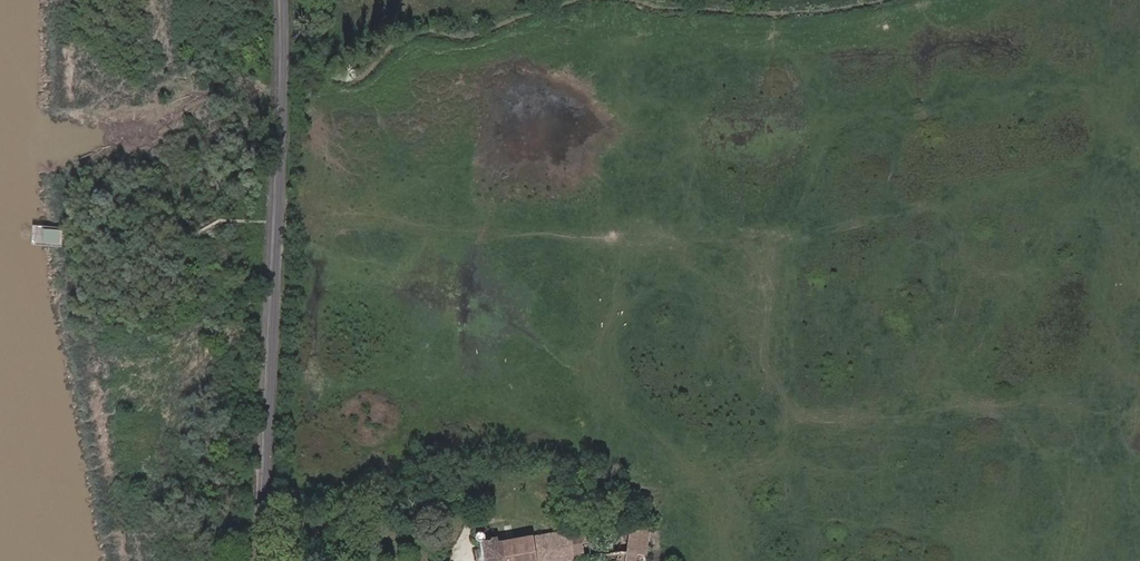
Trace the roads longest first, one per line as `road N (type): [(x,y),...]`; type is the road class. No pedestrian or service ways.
road 1 (tertiary): [(285,0),(269,560)]

